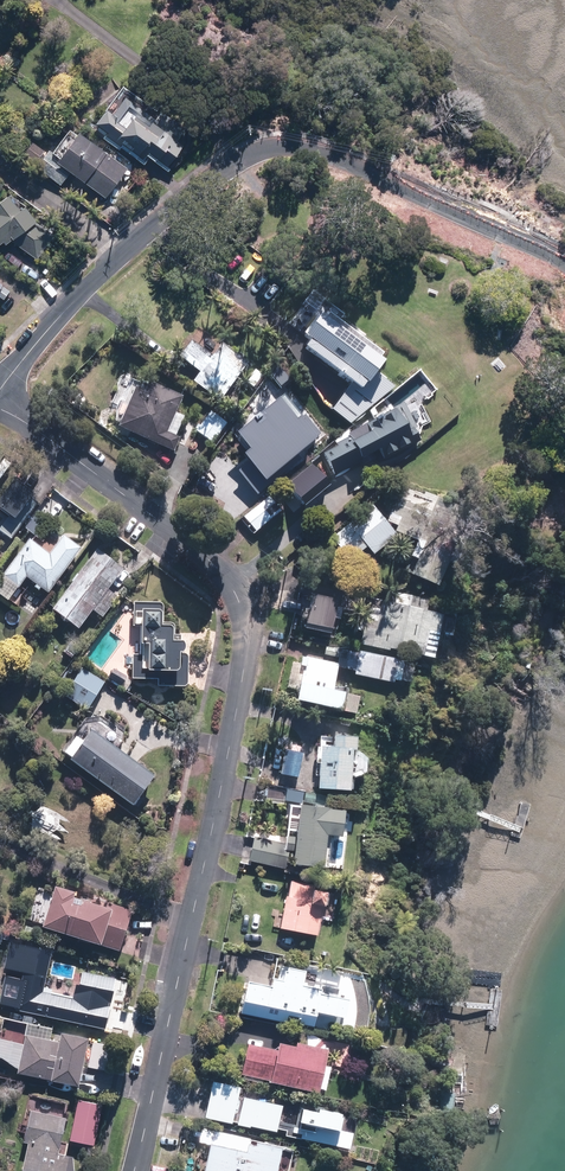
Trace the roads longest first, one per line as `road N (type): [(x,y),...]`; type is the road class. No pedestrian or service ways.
road 1 (residential): [(0,409),(215,563),(242,609),(248,639),(134,1170)]
road 2 (residential): [(564,265),(395,176),(325,150),(282,146),(215,177),(121,258),(0,388)]

